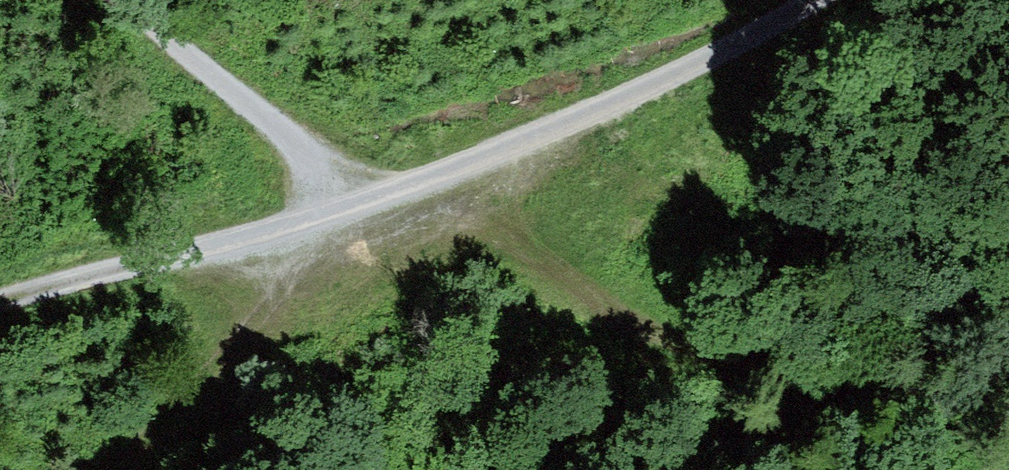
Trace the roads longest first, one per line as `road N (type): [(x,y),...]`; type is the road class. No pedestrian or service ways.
road 1 (track): [(475,166),(651,289),(1008,379)]
road 2 (track): [(316,227),(582,124),(835,0)]
road 3 (track): [(0,320),(316,227)]
road 4 (track): [(121,0),(183,43),(305,171),(316,227)]
road 5 (track): [(316,227),(279,331),(151,469)]

